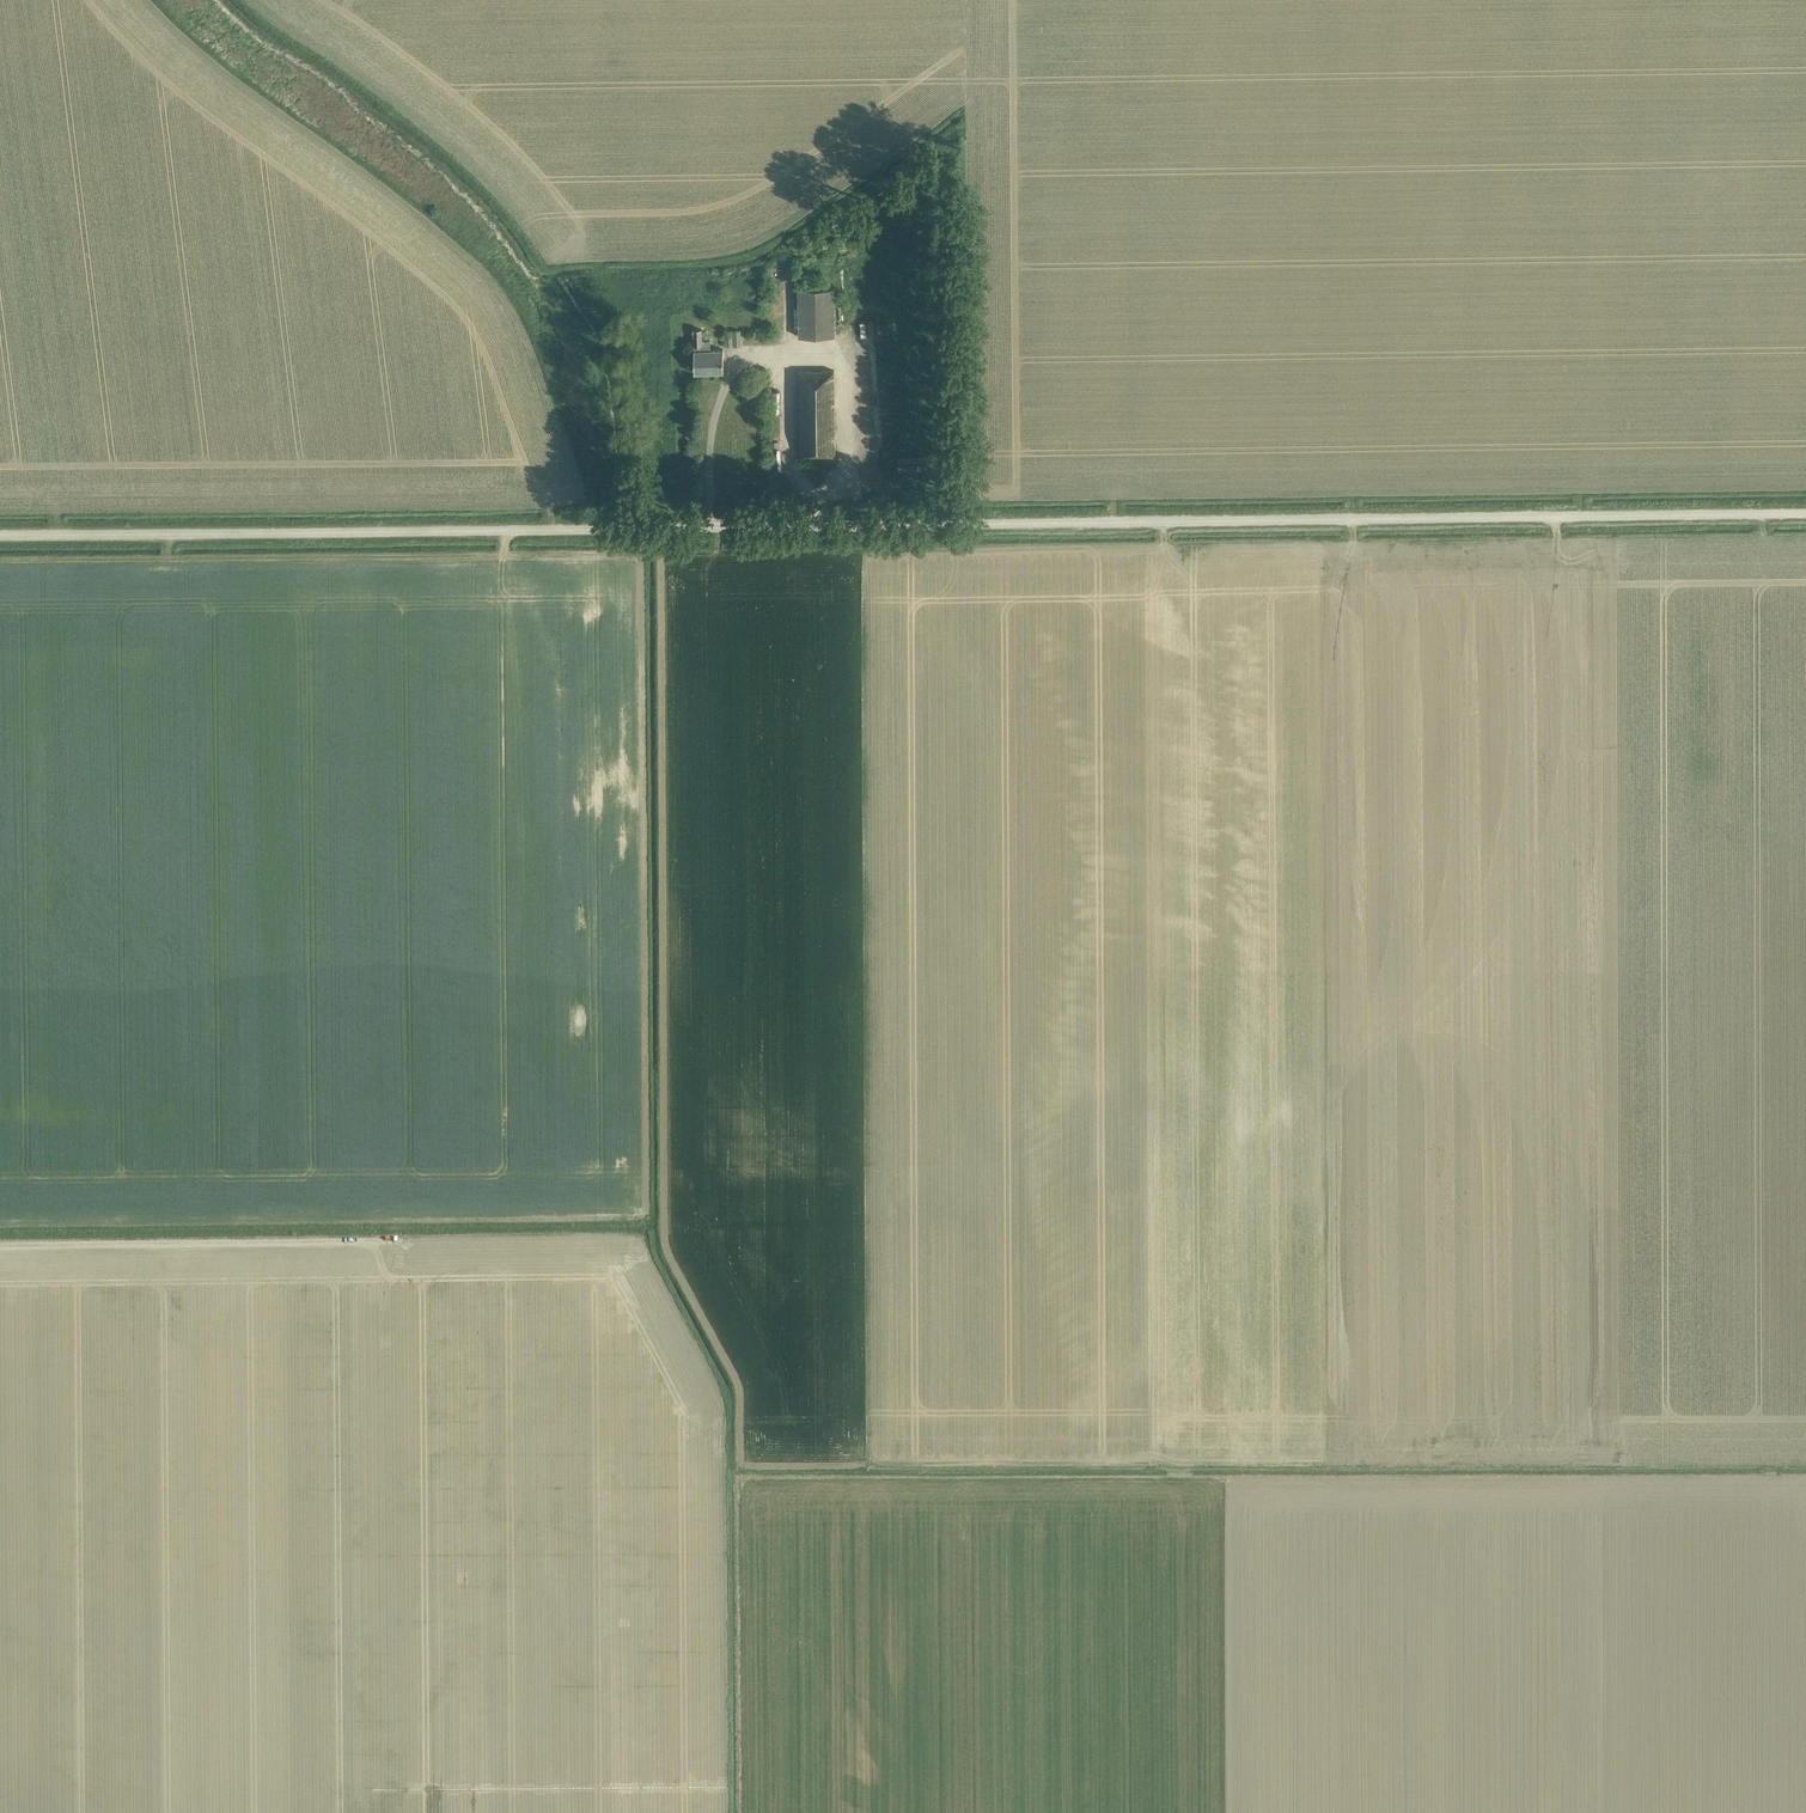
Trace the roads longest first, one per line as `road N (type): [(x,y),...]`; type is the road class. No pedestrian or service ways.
road 1 (unclassified): [(0,535),(1805,513)]
road 2 (track): [(343,1242),(0,1246)]

